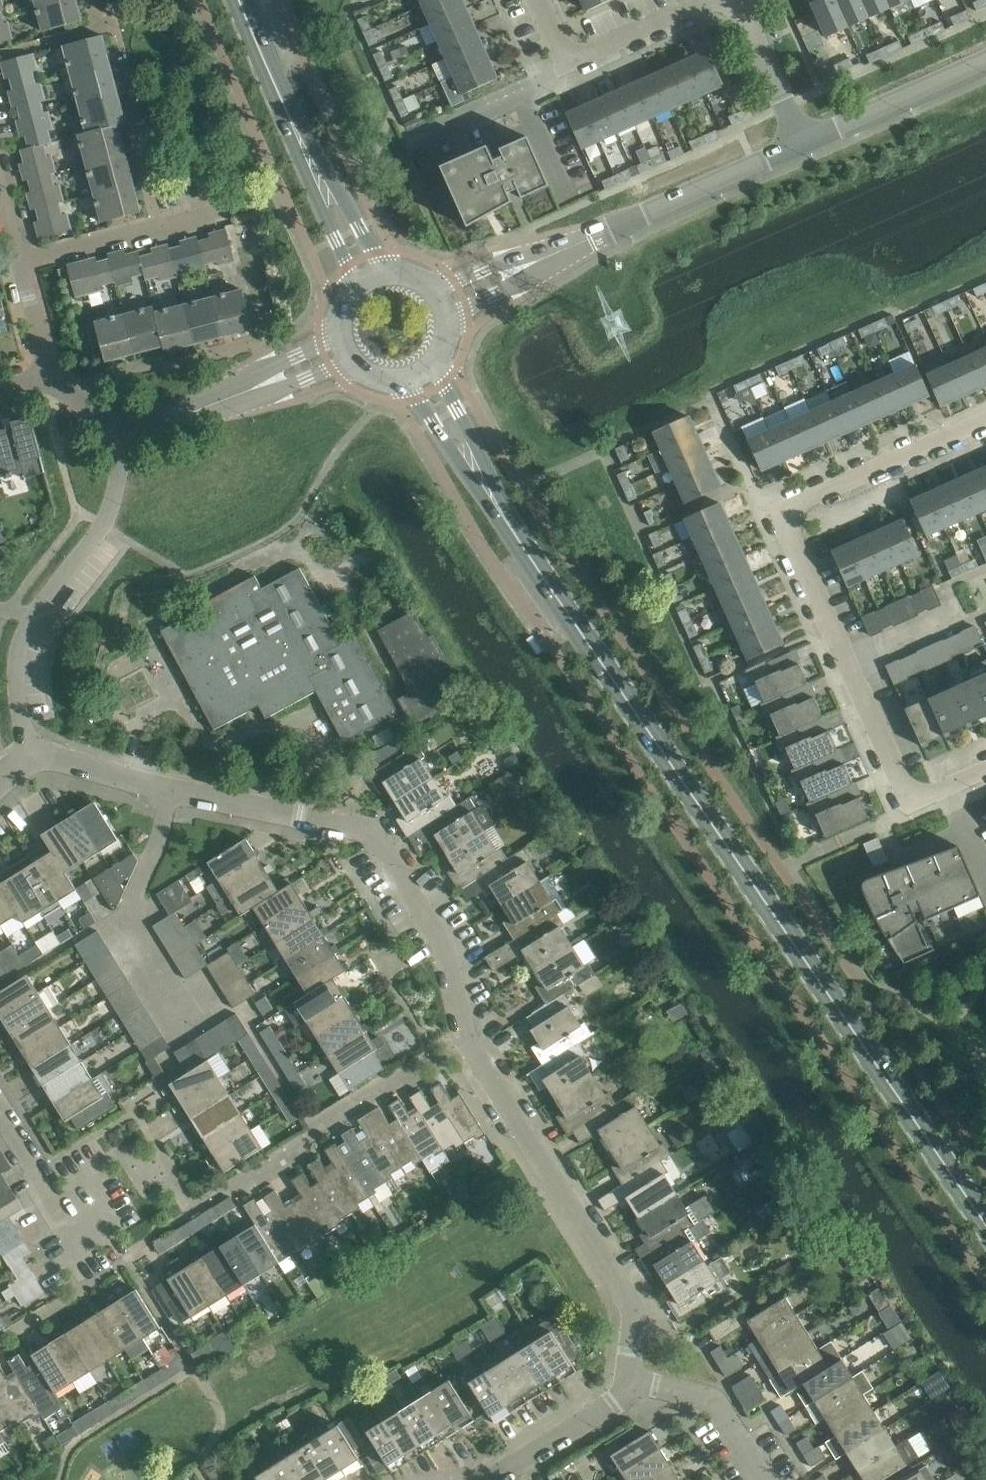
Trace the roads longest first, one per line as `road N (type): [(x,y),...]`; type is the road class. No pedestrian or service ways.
road 1 (residential): [(625,1379),(635,1329),(631,1300),(468,1040),(441,941),(376,838),(362,828),(29,754)]
road 2 (secondary): [(529,555),(985,1222)]
road 3 (residential): [(985,418),(778,512),(912,801),(985,770)]
road 4 (residential): [(29,754),(16,704),(18,649),(32,618),(104,523),(124,430)]
road 5 (secondary): [(394,382),(418,398),(529,555)]
road 6 (secondary): [(529,555),(444,383),(444,355)]
road 7 (residential): [(22,262),(227,206)]
road 8 (unclassified): [(617,226),(803,147)]
road 9 (unclassified): [(803,147),(985,63)]
road 10 (residential): [(625,1379),(720,1404),(767,1479)]
road 11 (secondary): [(393,268),(288,116)]
road 12 (secondary): [(288,116),(350,289)]
road 13 (residential): [(406,142),(567,67)]
road 14 (residential): [(490,1479),(615,1403),(625,1379)]
road 15 (residential): [(803,147),(738,0)]
road 16 (residential): [(567,67),(710,0)]
road 17 (residential): [(74,1252),(0,1119)]
road 18 (unclassified): [(575,245),(454,281),(430,280)]
road 19 (unclassified): [(452,327),(468,309),(575,245)]
road 20 (residential): [(230,397),(332,369),(360,371)]
road 21 (residential): [(337,326),(230,397)]
road 22 (secondary): [(288,116),(240,0)]

